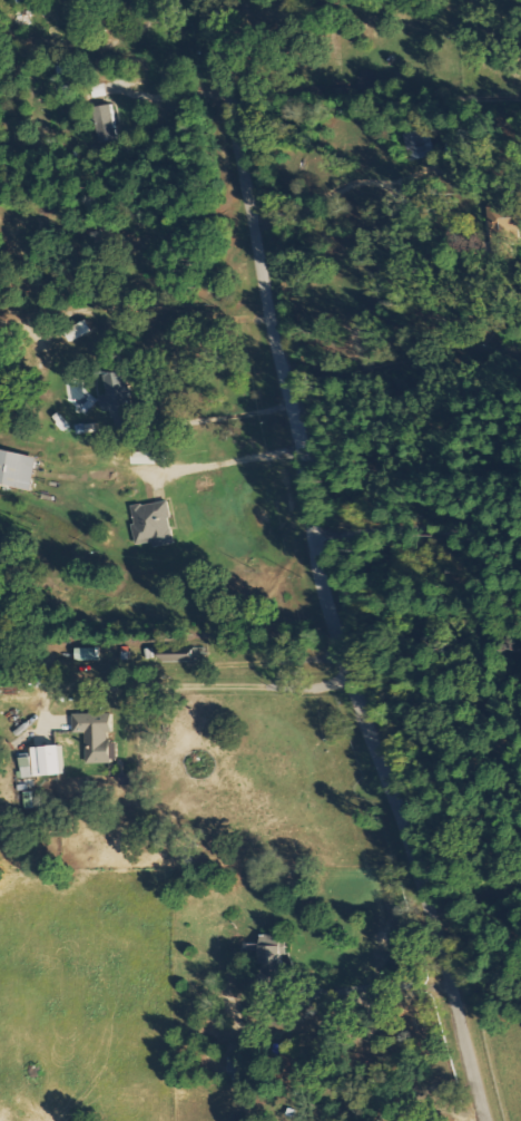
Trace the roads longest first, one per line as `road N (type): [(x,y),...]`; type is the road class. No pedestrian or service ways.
road 1 (residential): [(492,1120),(327,597),(218,0)]

